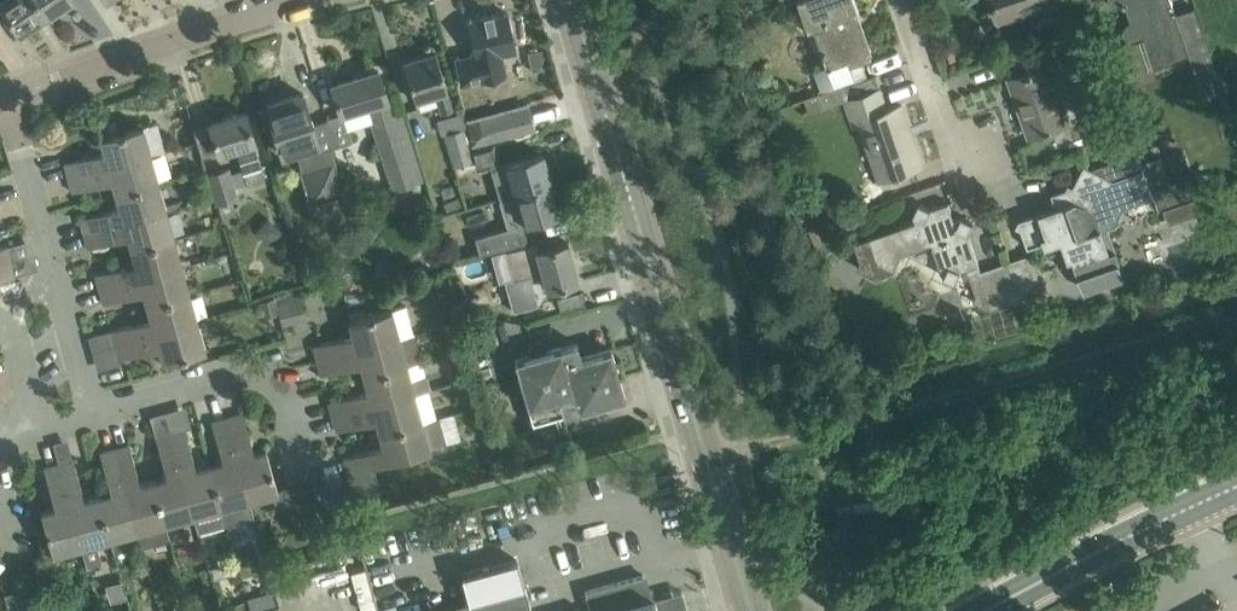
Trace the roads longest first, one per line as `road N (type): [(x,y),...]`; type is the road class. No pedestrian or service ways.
road 1 (tertiary): [(752,610),(573,0)]
road 2 (unclassified): [(95,414),(9,98)]
road 3 (unclassified): [(9,98),(312,0)]
road 4 (unclassified): [(95,414),(263,373),(285,390),(312,480)]
road 5 (tertiary): [(987,610),(1236,486)]
road 6 (residential): [(953,149),(903,0)]

